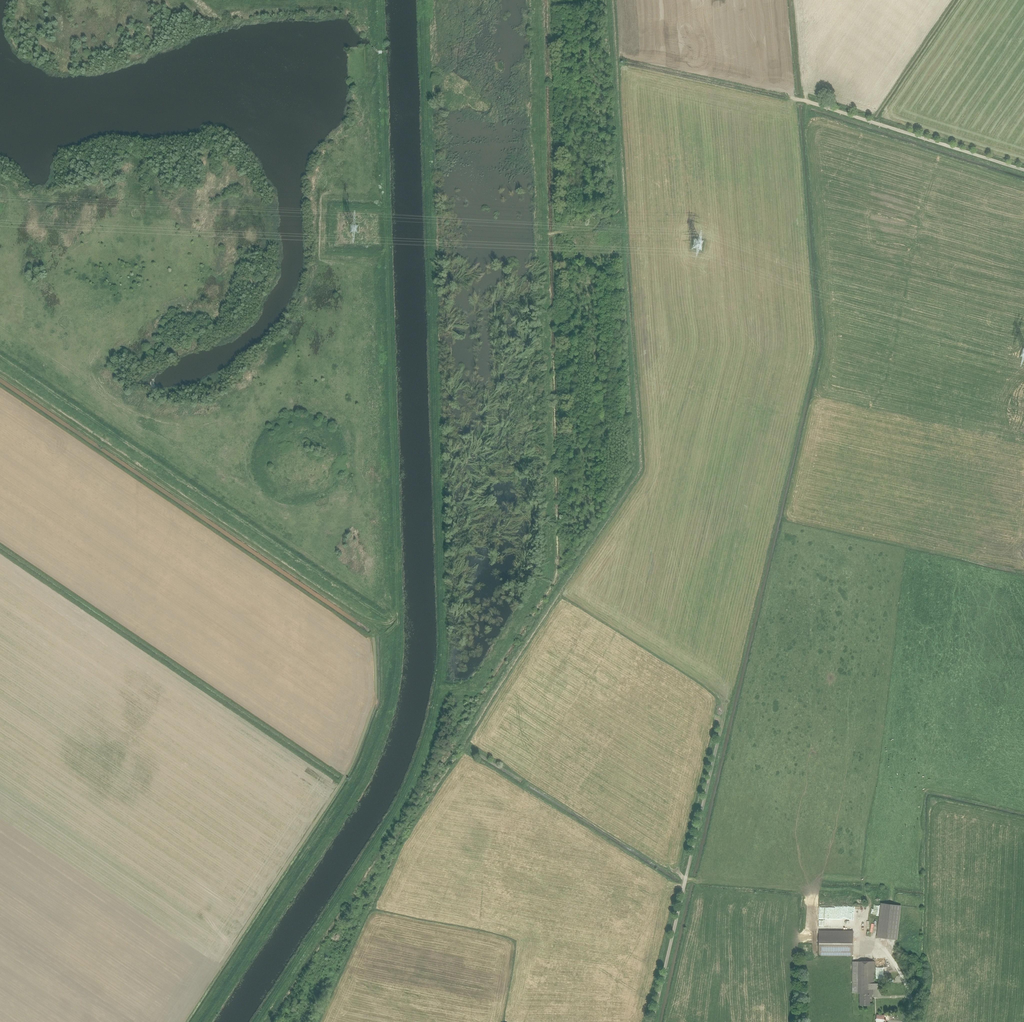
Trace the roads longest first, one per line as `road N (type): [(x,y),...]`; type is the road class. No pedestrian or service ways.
road 1 (track): [(424,0),(441,659),(430,723),(400,802),(257,1021)]
road 2 (track): [(391,622),(379,0)]
road 3 (unclassified): [(788,98),(1023,170)]
road 4 (unclassified): [(652,1021),(682,886)]

